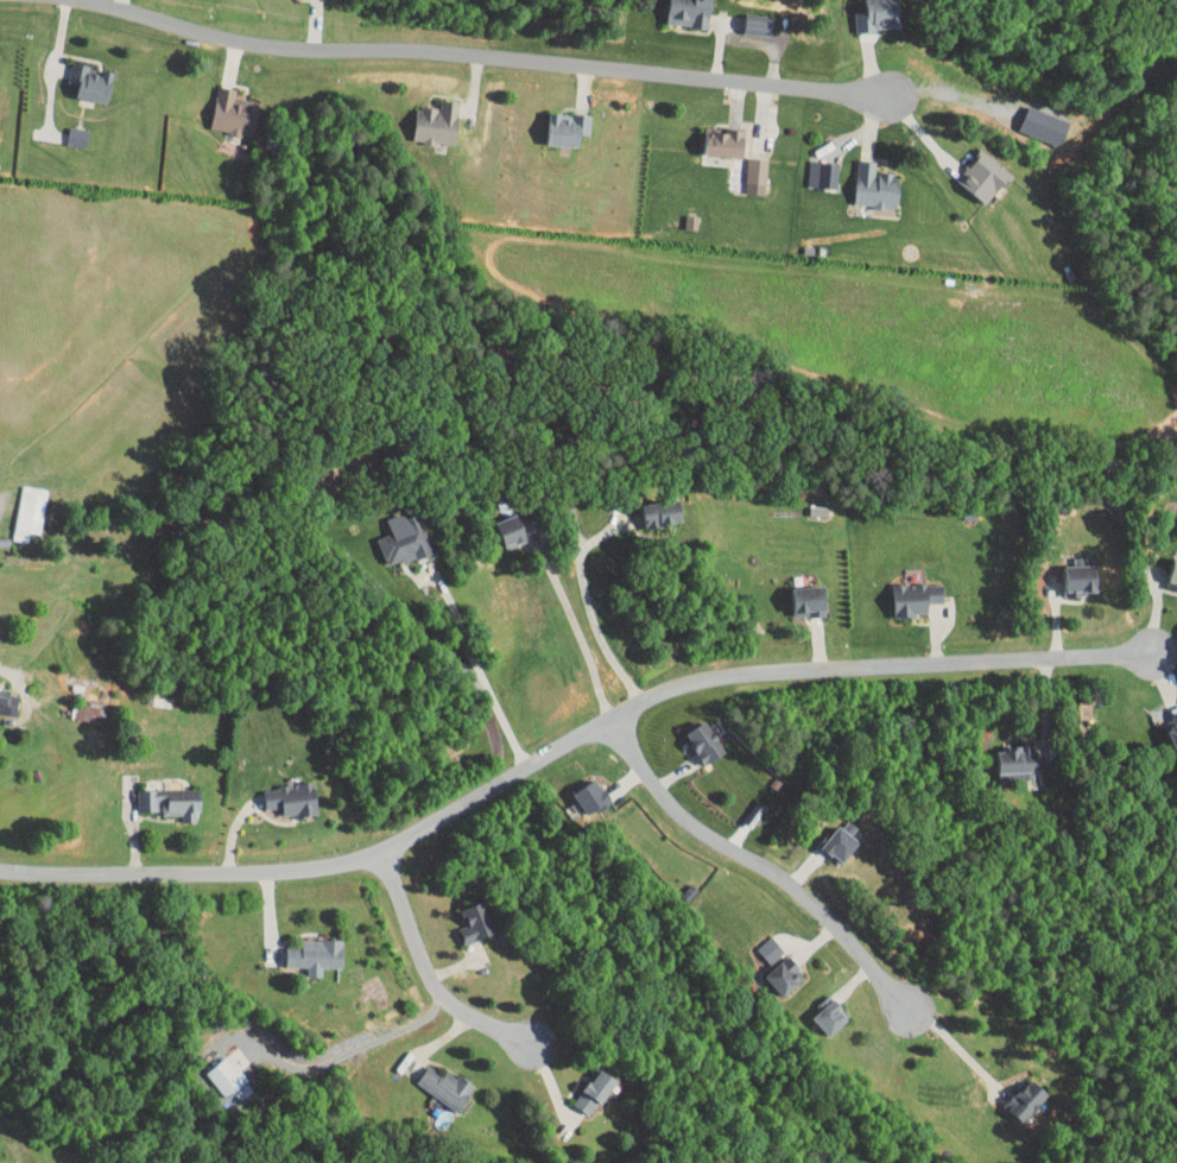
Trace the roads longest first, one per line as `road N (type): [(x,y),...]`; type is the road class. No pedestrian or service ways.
road 1 (residential): [(0,868),(258,872),(373,848),(639,701),(694,680),(936,659),(1153,653)]
road 2 (residential): [(85,0),(287,48),(475,52),(885,93)]
road 3 (residential): [(607,720),(685,822),(786,880),(929,1024)]
road 4 (residential): [(373,848),(396,919),(432,992),(536,1045)]

